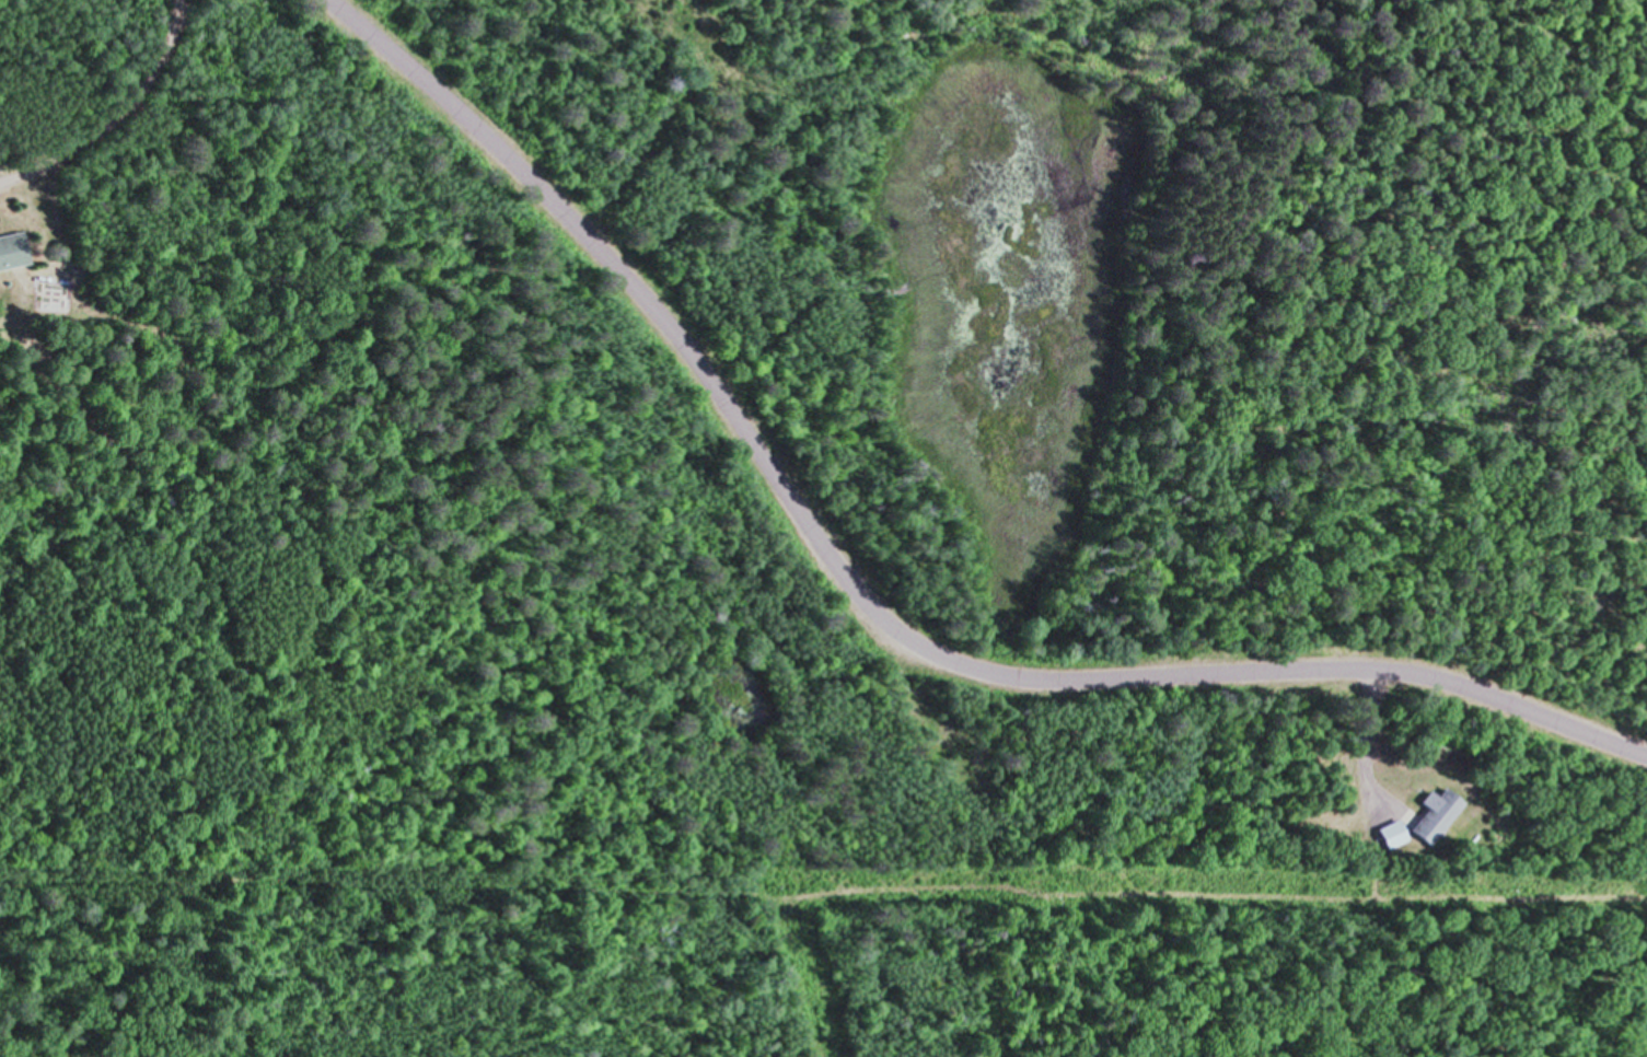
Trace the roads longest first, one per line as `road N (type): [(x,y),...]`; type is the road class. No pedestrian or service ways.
road 1 (residential): [(328,0),(524,176),(625,286),(840,585),(914,654),(997,681),(1419,674),(1646,749)]

